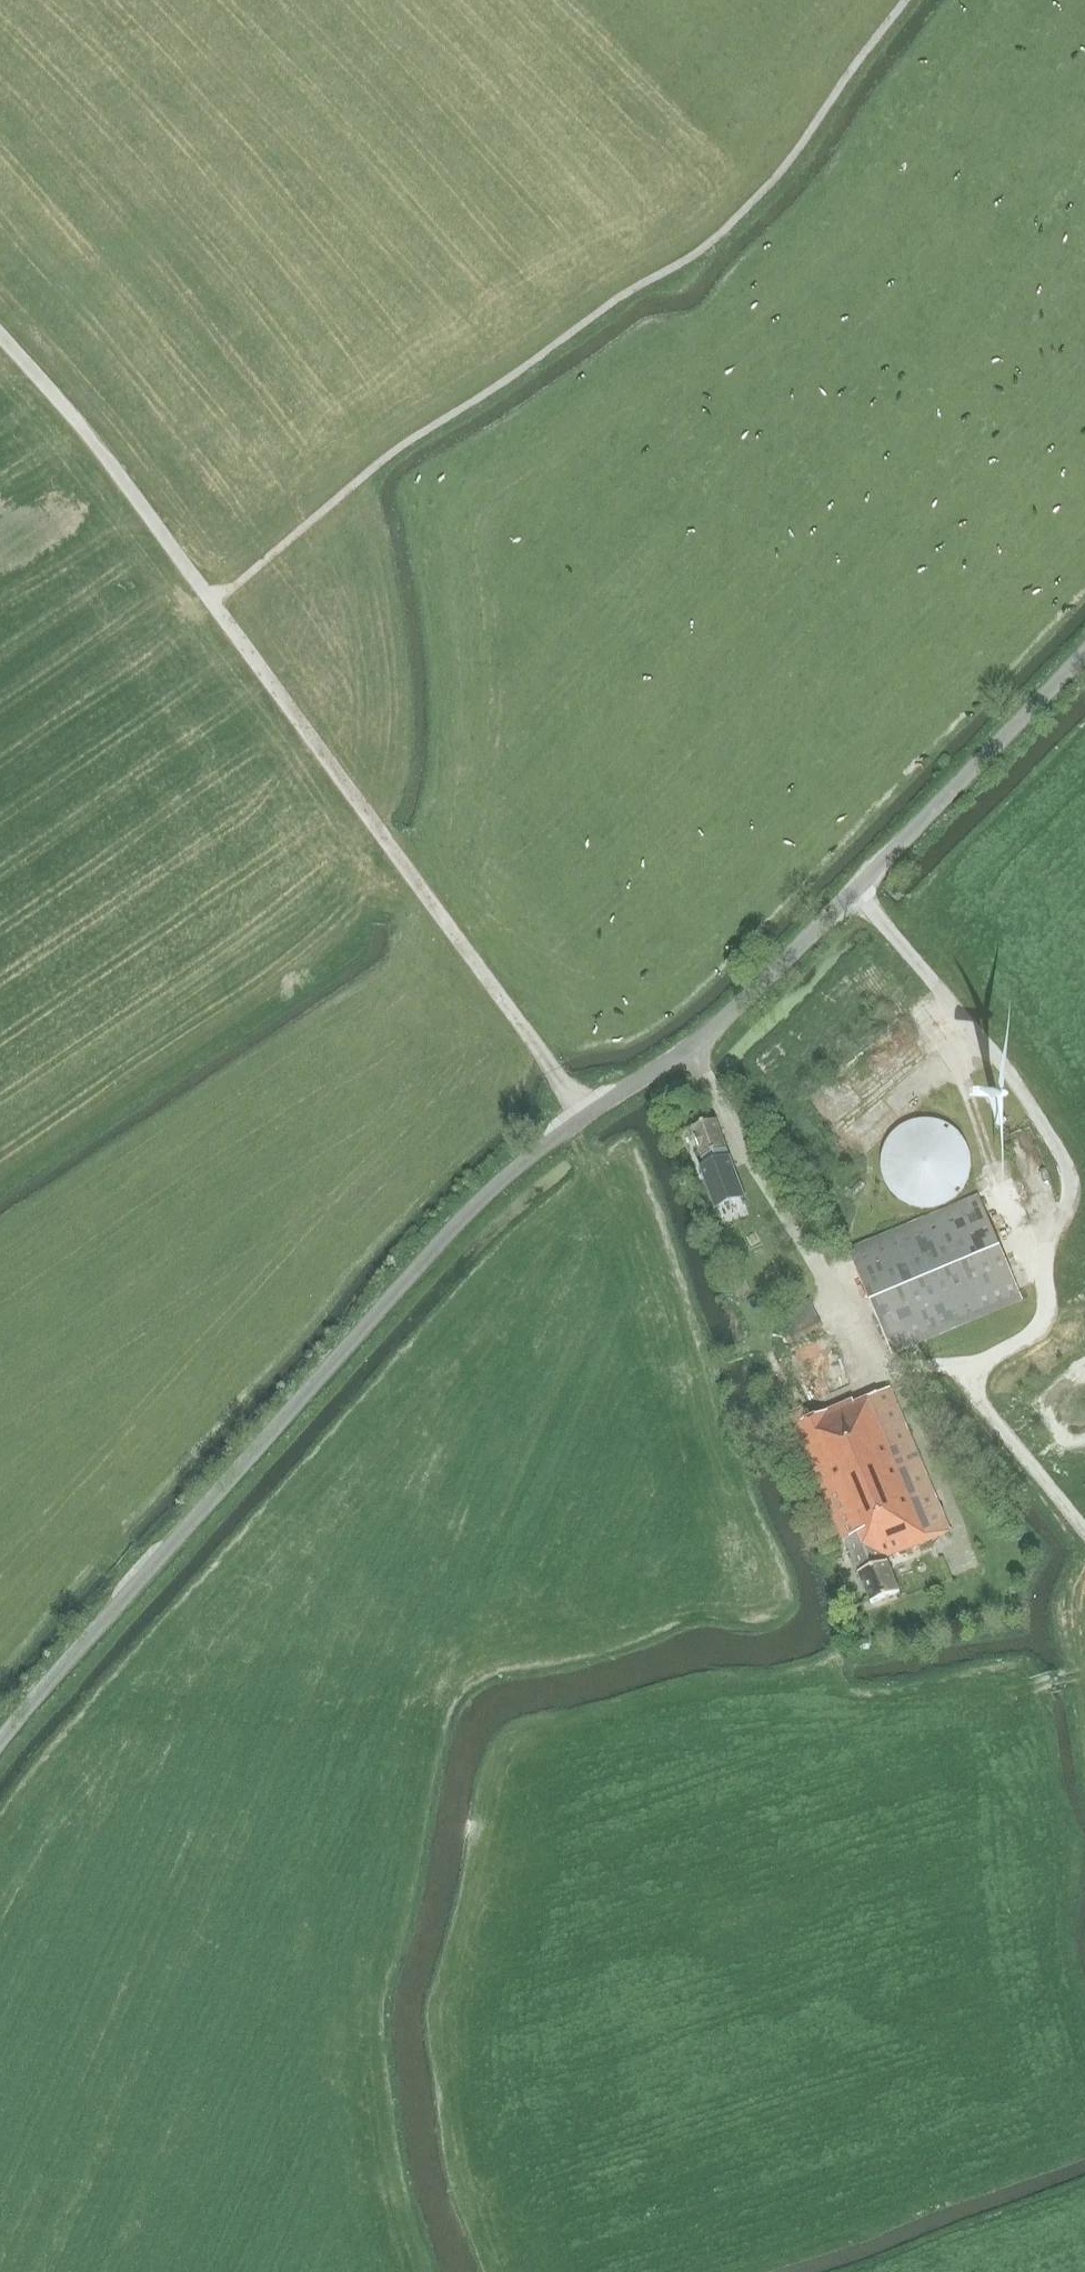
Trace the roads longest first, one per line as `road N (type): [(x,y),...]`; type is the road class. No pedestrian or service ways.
road 1 (unclassified): [(218,611),(461,417),(716,249),(917,0)]
road 2 (tertiary): [(0,1743),(433,1250),(509,1175),(586,1116)]
road 3 (tertiary): [(586,1116),(726,1019),(1084,654)]
road 4 (unclassified): [(586,1116),(218,611)]
road 5 (unclassified): [(0,341),(218,611)]

